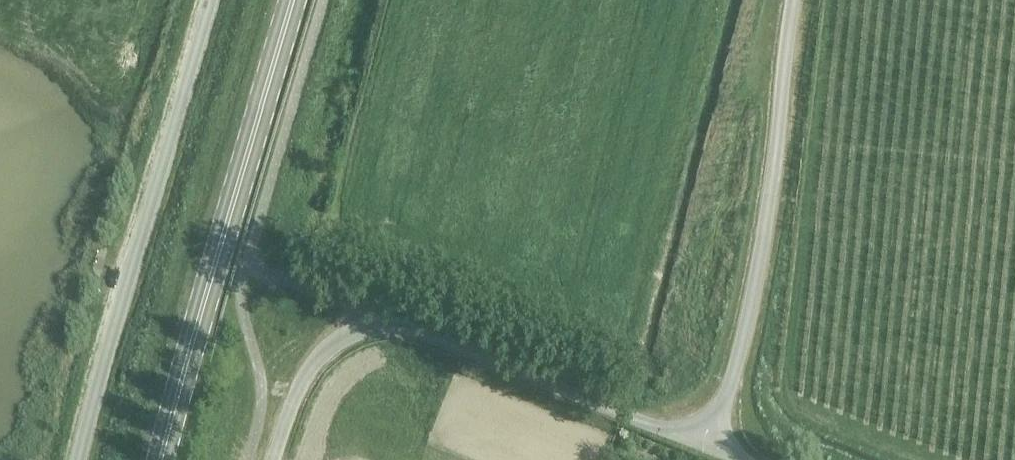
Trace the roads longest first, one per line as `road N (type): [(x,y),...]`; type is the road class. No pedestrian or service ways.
road 1 (secondary): [(160,459),(293,0)]
road 2 (unclassified): [(78,459),(209,0)]
road 3 (unclassified): [(792,0),(773,175),(735,370),(700,445)]
road 4 (unclassified): [(700,445),(387,321)]
road 5 (unclassified): [(387,321),(314,360),(273,459)]
road 6 (unclassified): [(387,321),(245,267)]

